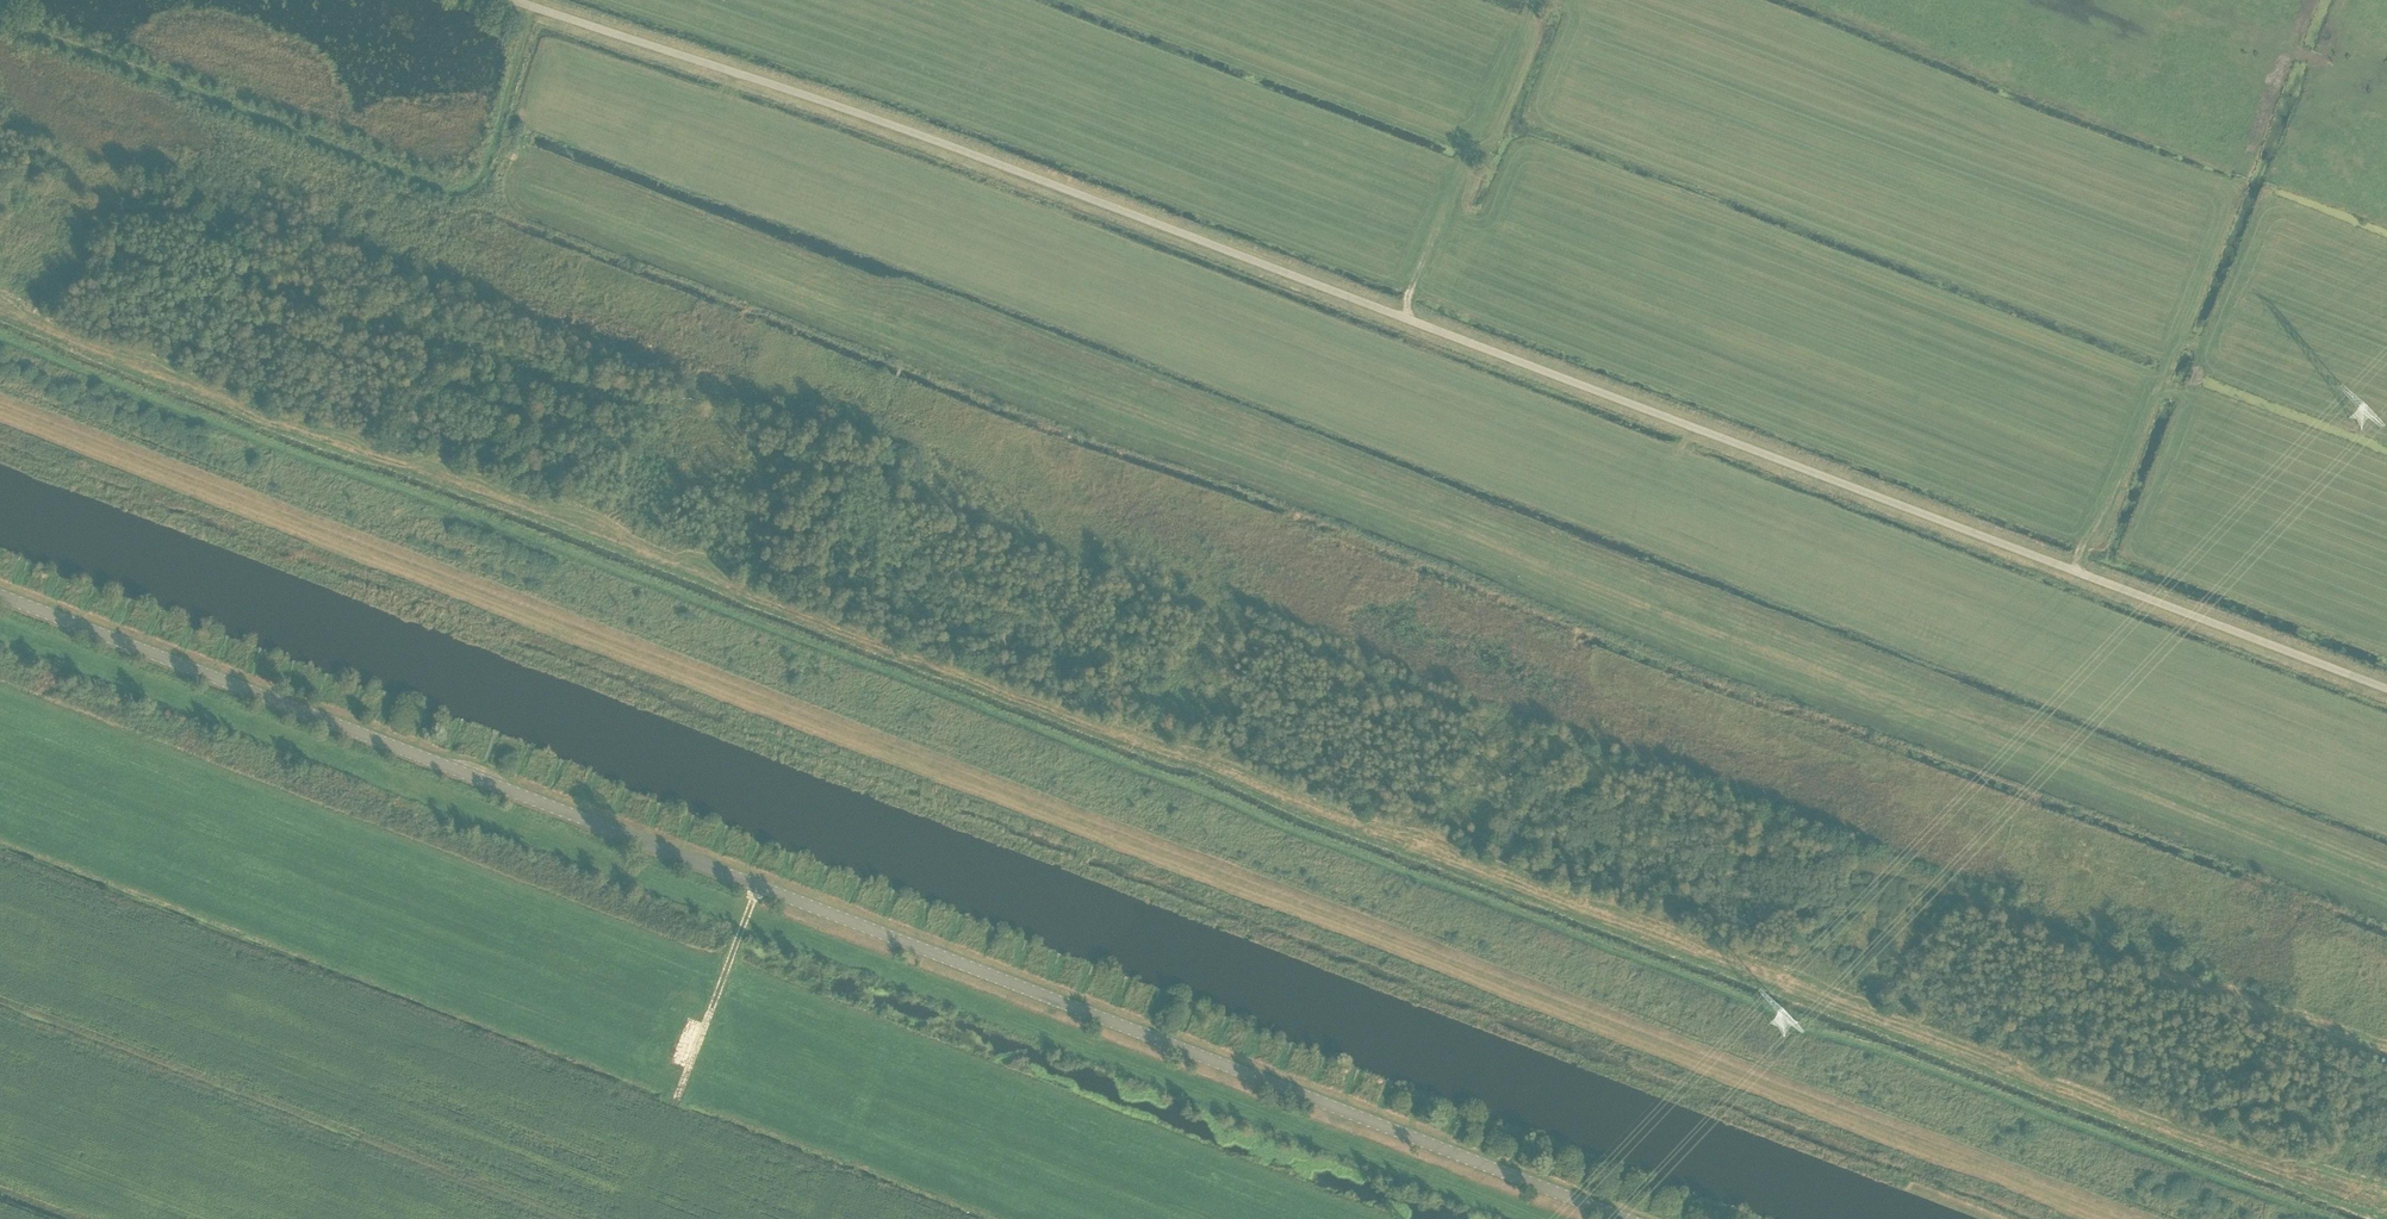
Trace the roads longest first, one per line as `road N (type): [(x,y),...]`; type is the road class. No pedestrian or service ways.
road 1 (unclassified): [(2386,688),(854,112),(510,0)]
road 2 (tertiary): [(1629,1218),(0,595)]

